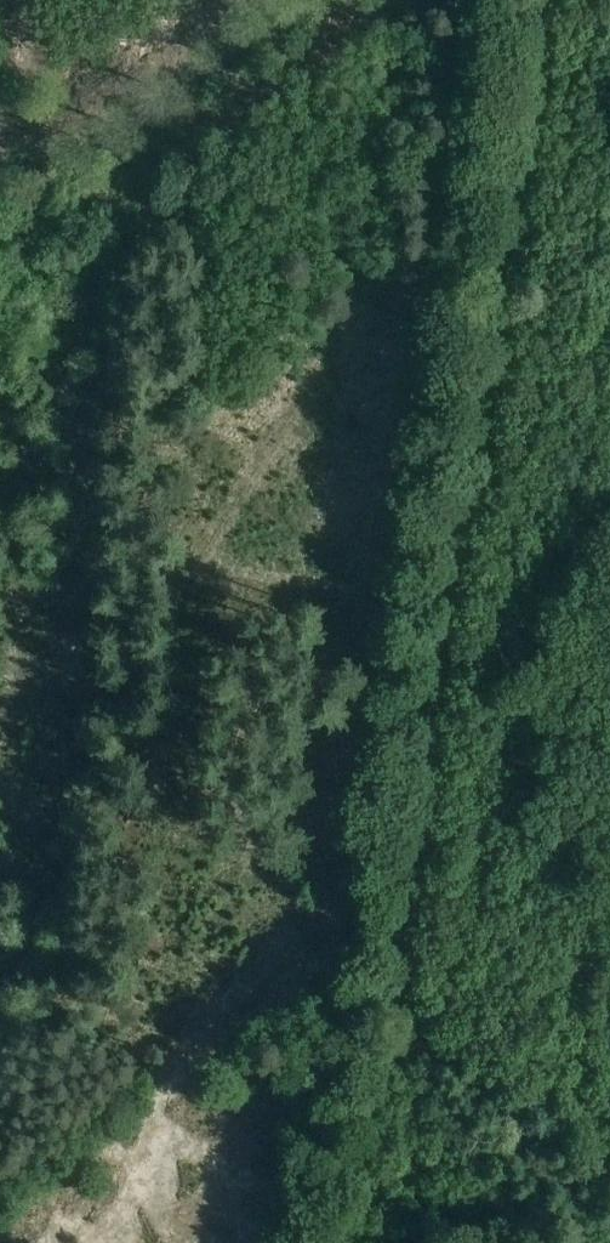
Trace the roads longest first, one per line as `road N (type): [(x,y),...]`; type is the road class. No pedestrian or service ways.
road 1 (track): [(509,0),(351,975)]
road 2 (track): [(0,219),(284,0)]
road 3 (track): [(312,1242),(351,975)]

